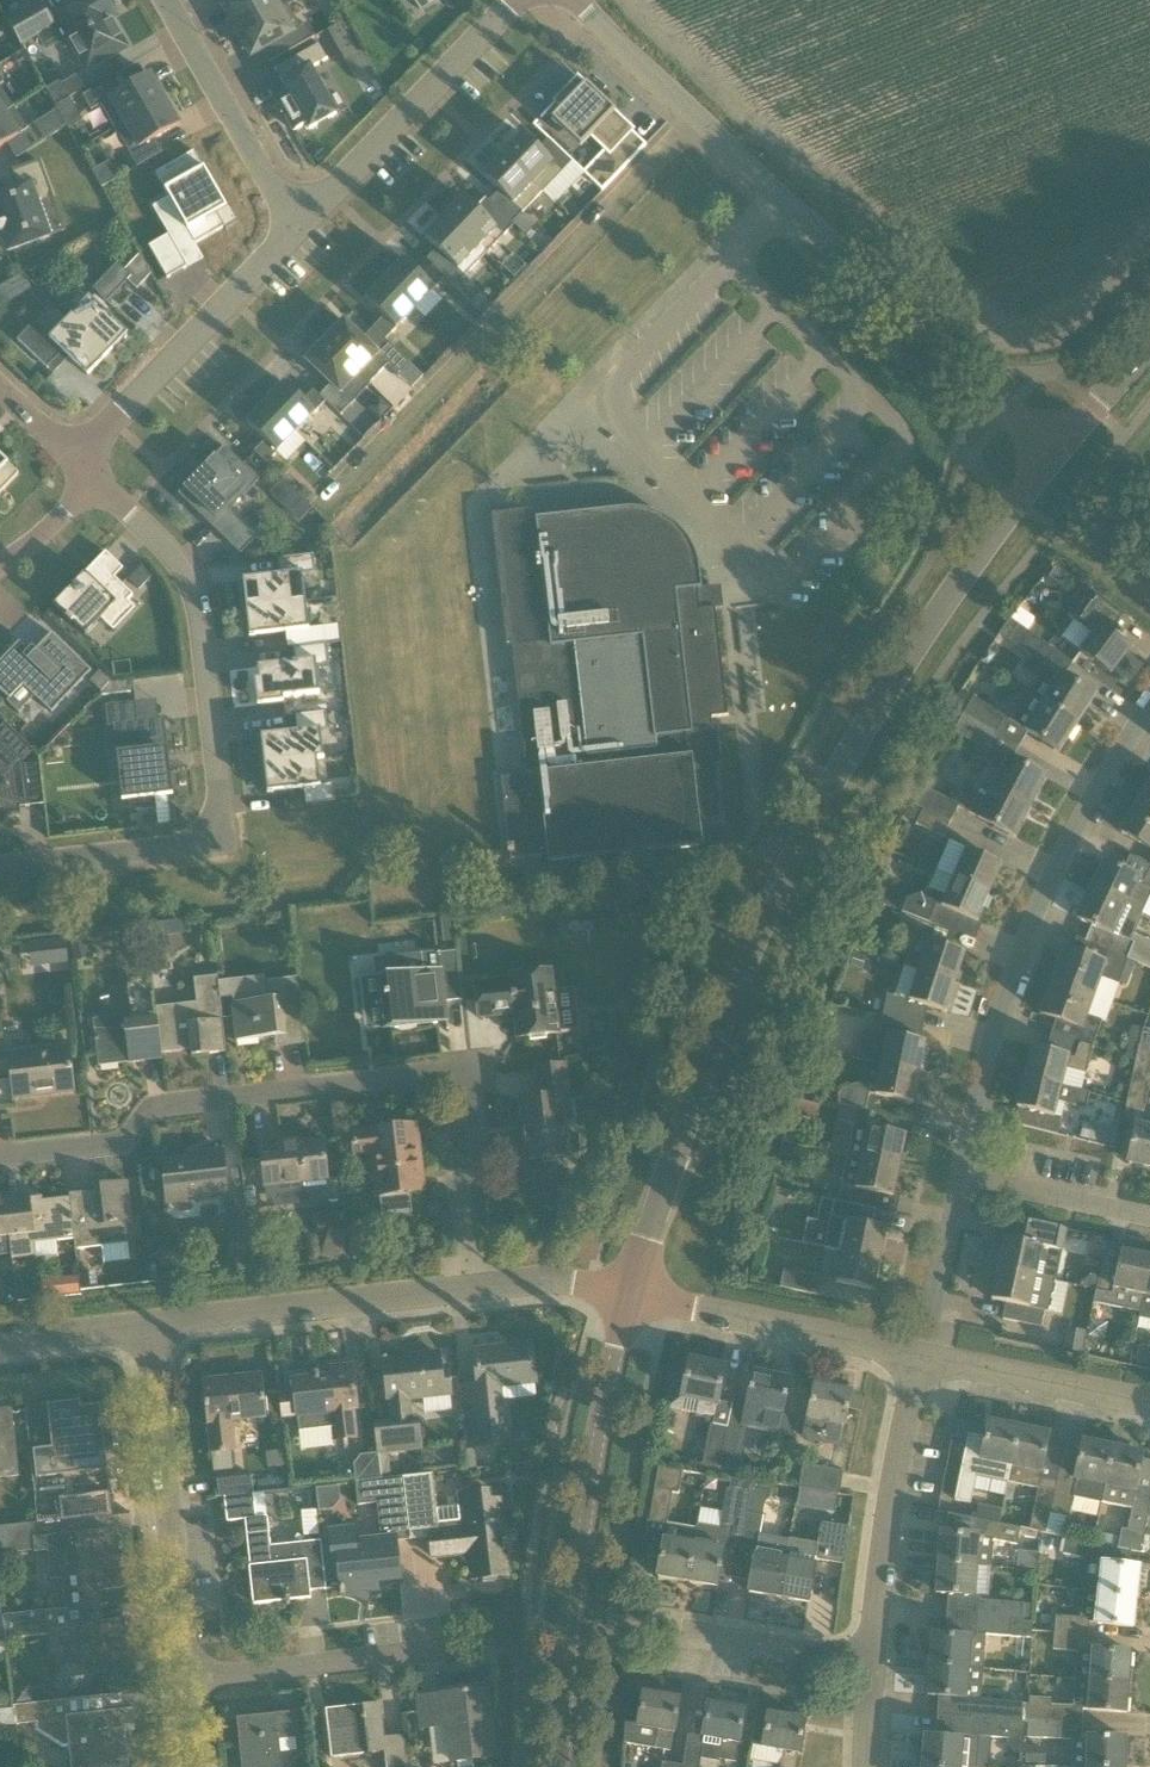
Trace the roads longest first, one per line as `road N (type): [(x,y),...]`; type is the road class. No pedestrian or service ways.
road 1 (tertiary): [(630,1293),(712,1044),(782,880),(908,657),(1054,455)]
road 2 (residential): [(0,1156),(123,1142),(164,1104),(450,1076),(475,1099),(479,1139),(461,1187),(469,1288)]
road 3 (residential): [(1054,455),(577,0)]
road 4 (residential): [(84,467),(166,548),(191,589),(218,818),(200,839),(168,849),(0,868)]
road 5 (residential): [(960,1178),(997,1017),(1032,919),(1097,788),(1149,707)]
road 6 (tertiary): [(565,1766),(575,1605),(630,1293)]
road 7 (residential): [(195,1766),(150,1326)]
road 8 (residential): [(150,1326),(469,1288)]
road 9 (residential): [(294,228),(518,0)]
road 10 (residential): [(84,467),(100,435),(294,228)]
road 11 (residential): [(868,1661),(891,1493),(922,1358)]
road 12 (residential): [(630,1293),(922,1358)]
road 13 (residential): [(294,228),(164,0)]
road 14 (residential): [(922,1358),(1149,1403)]
road 15 (residential): [(1149,1218),(960,1178)]
road 16 (residential): [(868,1661),(686,1630)]
road 17 (residential): [(922,1358),(960,1178)]
road 18 (residential): [(469,1288),(555,1281),(630,1293)]
road 19 (residential): [(0,1343),(150,1326)]
road 20 (tertiary): [(1054,455),(1149,346)]
road 21 (residential): [(0,566),(66,514),(84,467)]

